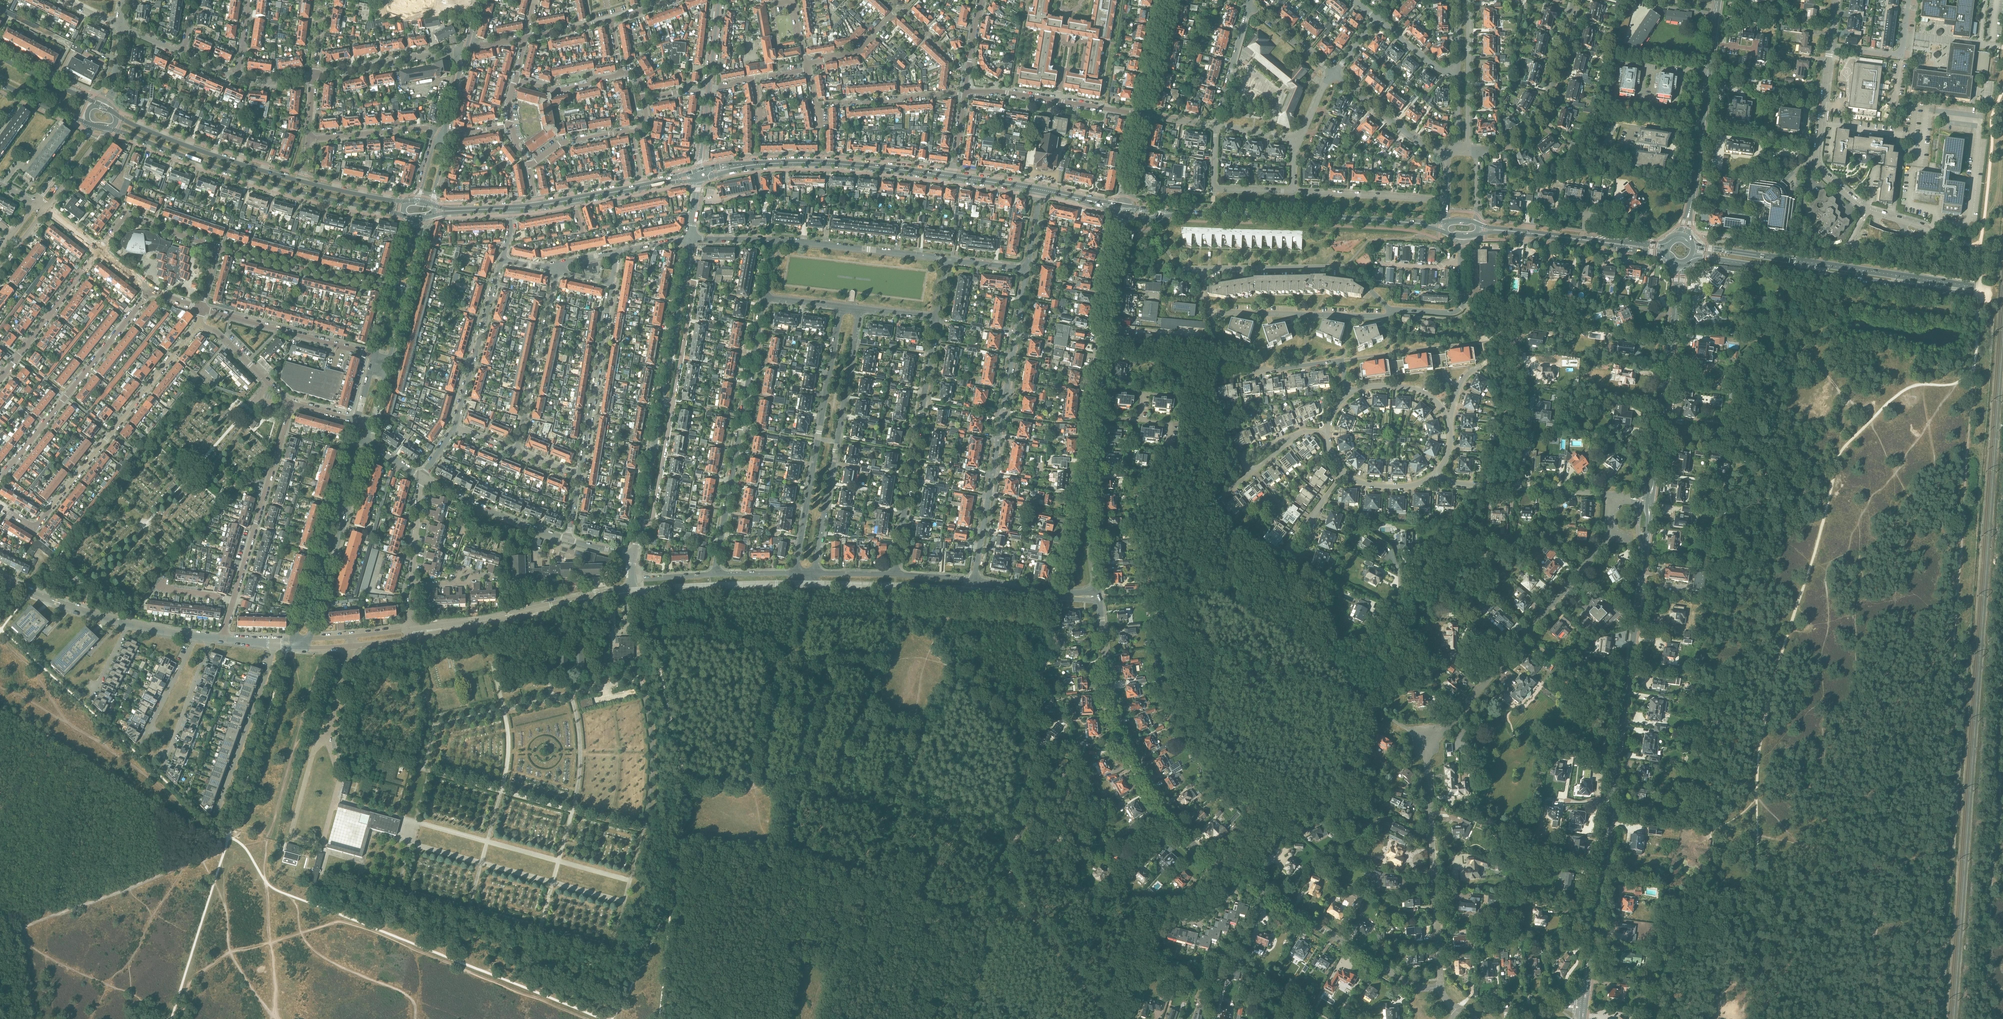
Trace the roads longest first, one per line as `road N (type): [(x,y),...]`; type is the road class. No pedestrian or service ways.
road 1 (residential): [(1442,988),(1412,989),(1179,829),(1113,711),(1099,596)]
road 2 (secondary): [(1585,1009),(1651,499)]
road 3 (residential): [(972,586),(1027,269)]
road 4 (residential): [(1612,495),(1611,535),(1451,725),(1423,738)]
road 5 (primary): [(1689,261),(2002,301)]
road 6 (primary): [(2002,291),(1691,244)]
road 7 (primary): [(106,129),(260,181),(406,216)]
road 8 (residential): [(1121,216),(1086,472),(1089,521)]
road 9 (residential): [(200,326),(37,526),(0,507)]
road 10 (residential): [(715,574),(764,298)]
road 11 (residential): [(840,307),(795,573)]
road 12 (residential): [(814,573),(861,309)]
road 13 (residential): [(895,573),(937,318)]
road 14 (residential): [(1423,738),(1442,988)]
road 15 (residential): [(0,479),(151,290)]
road 16 (primary): [(1422,223),(1181,212)]
road 17 (residential): [(1180,269),(1345,267),(1392,311)]
road 18 (track): [(1974,367),(1956,592)]
road 19 (residential): [(1901,221),(1867,210),(1819,167),(1830,47)]
road 20 (residential): [(352,439),(287,644)]
road 21 (secondary): [(1689,211),(1718,0)]
road 22 (residential): [(306,645),(368,443)]
road 23 (secondary): [(1651,499),(1678,290)]
road 24 (primary): [(303,181),(185,145),(109,109)]
road 25 (residential): [(293,404),(236,602)]
road 26 (residential): [(1472,150),(1509,143),(1535,126),(1574,0)]
road 27 (primary): [(953,176),(757,165)]
road 28 (residential): [(579,476),(611,283)]
road 29 (residential): [(517,451),(557,271)]
road 30 (residential): [(453,626),(633,591)]
road 31 (residential): [(203,309),(377,356)]
road 32 (residential): [(393,291),(218,248)]
road 33 (residential): [(277,644),(218,814)]
road 34 (residential): [(1392,311),(1213,313)]
road 35 (residential): [(1140,114),(965,91)]
road 36 (residential): [(1612,495),(1468,485),(1439,472)]
road 37 (residential): [(774,239),(948,258)]
road 38 (residential): [(455,428),(502,260)]
road 39 (residential): [(800,584),(972,586)]
road 40 (residential): [(633,591),(800,584)]
road 41 (residential): [(0,381),(98,250)]
road 42 (residential): [(422,477),(567,539)]
road 43 (residential): [(1448,199),(1292,191)]
road 44 (residential): [(314,76),(466,48)]
road 45 (residential): [(1472,150),(1469,0)]
road 46 (residential): [(817,106),(965,91)]
road 47 (residential): [(1453,150),(1415,139),(1334,72)]
road 48 (residential): [(218,248),(130,216),(98,250)]
road 49 (residential): [(1292,191),(1214,188),(1216,127)]
road 50 (residential): [(1028,731),(1060,596)]
road 51 (residential): [(212,638),(167,766)]
road 52 (residential): [(308,138),(429,128),(441,135)]
road 53 (primary): [(1638,246),(1504,230)]
road 54 (residential): [(639,524),(652,523),(673,403)]
road 55 (residential): [(673,403),(694,283),(682,280)]
road 56 (residential): [(1216,127),(1249,3)]
road 57 (residential): [(1459,1012),(1585,1009)]
road 58 (residential): [(639,524),(662,401)]
road 59 (residential): [(293,404),(215,330),(200,326)]
road 60 (residential): [(662,401),(682,280)]
road 61 (residential): [(1830,47),(1897,53),(1908,0)]
road 62 (residential): [(197,636),(142,744)]

